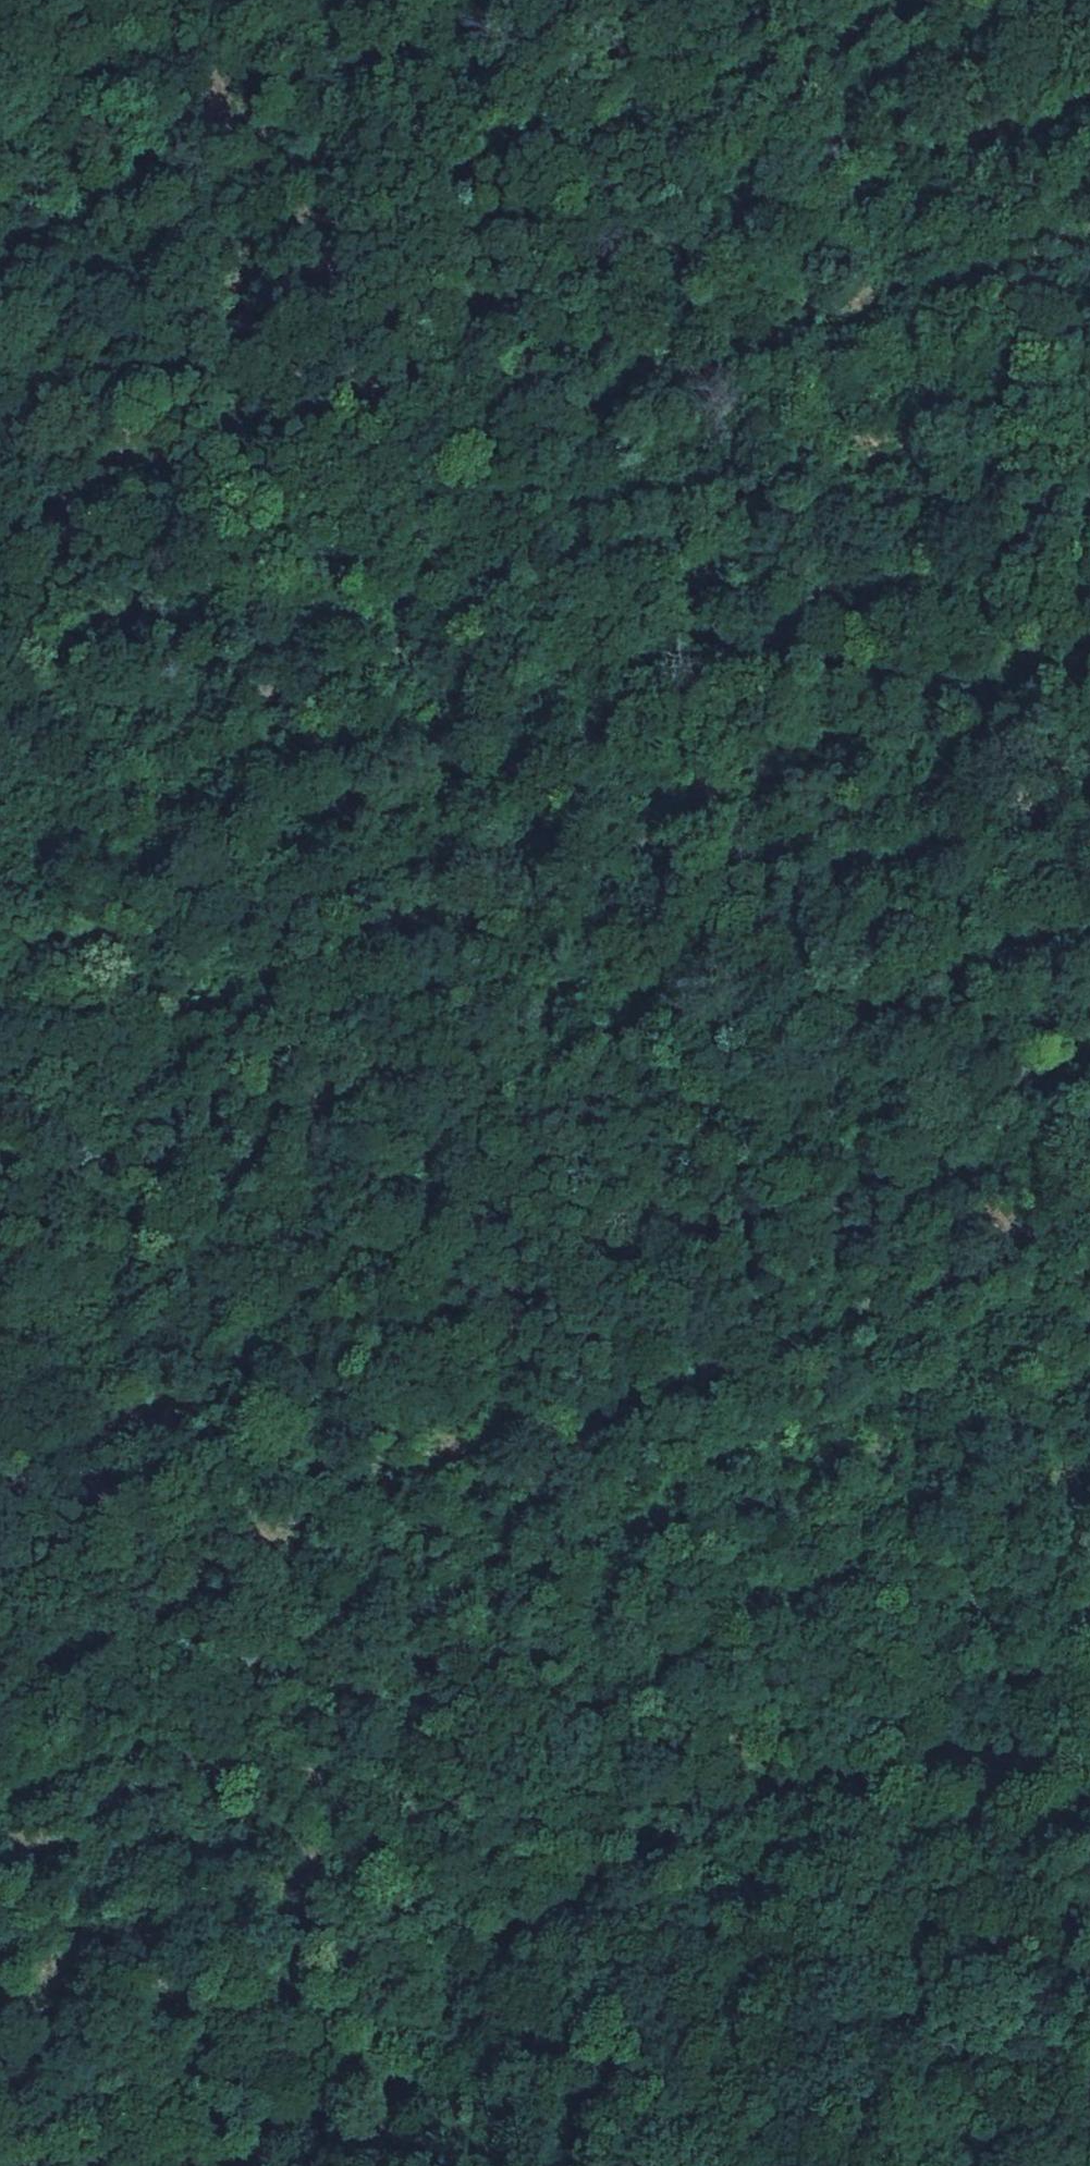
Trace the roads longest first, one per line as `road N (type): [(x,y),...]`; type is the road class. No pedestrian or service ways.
road 1 (track): [(1089,1755),(893,1772),(633,1896),(218,2165)]

